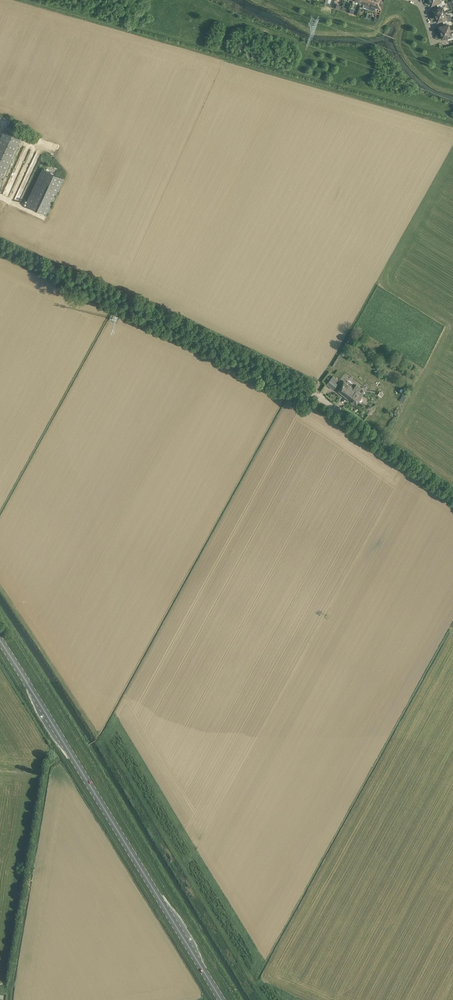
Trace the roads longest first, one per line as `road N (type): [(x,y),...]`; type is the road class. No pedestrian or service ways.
road 1 (unclassified): [(452,493),(298,385),(0,245)]
road 2 (primary): [(221,999),(0,641)]

